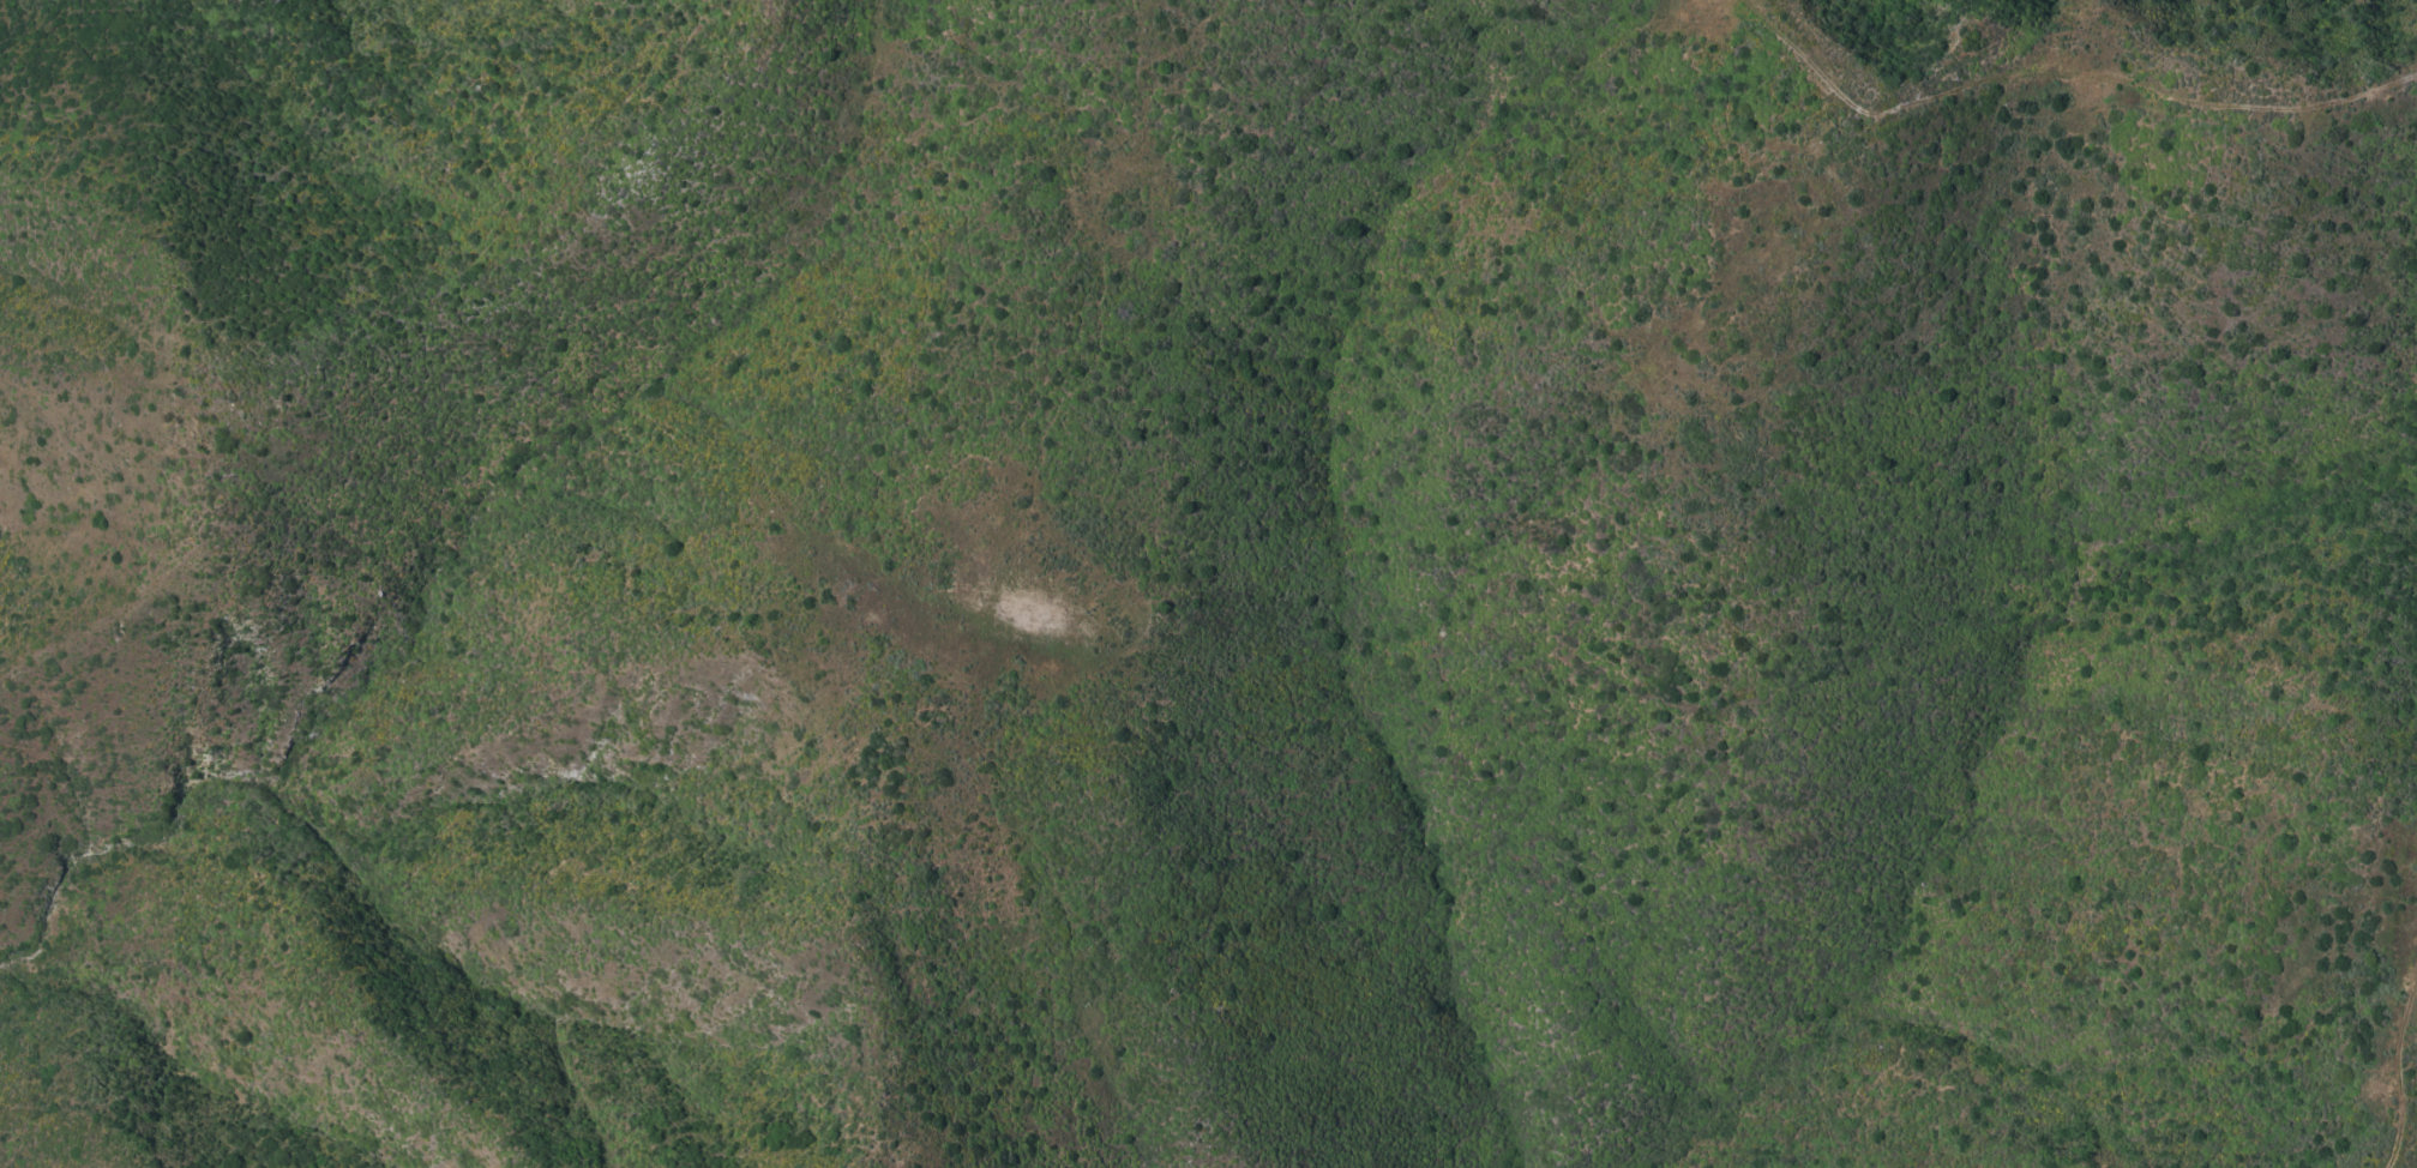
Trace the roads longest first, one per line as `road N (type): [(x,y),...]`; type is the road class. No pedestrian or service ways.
road 1 (track): [(2387,1167),(2399,1138),(2403,1029),(2416,963)]

